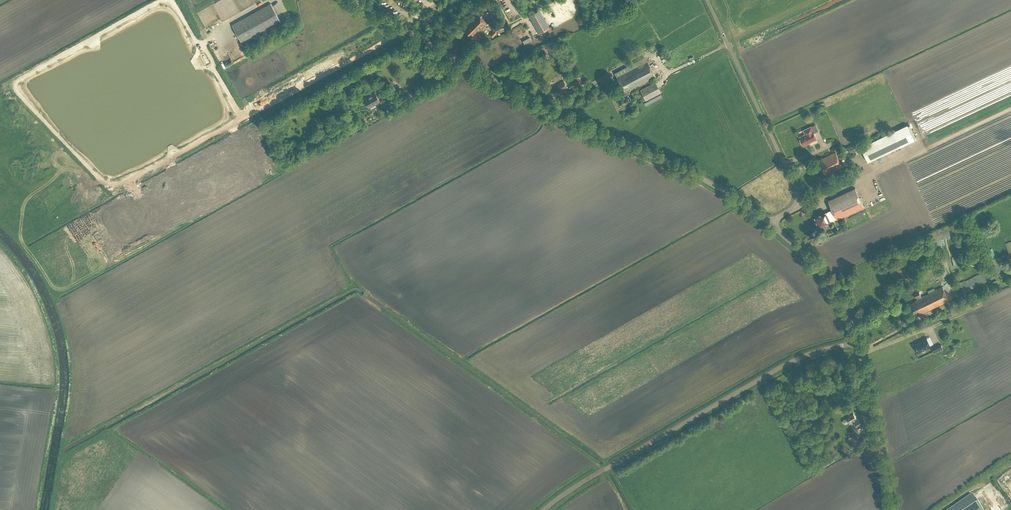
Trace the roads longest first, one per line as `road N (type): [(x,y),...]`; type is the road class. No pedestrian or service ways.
road 1 (tertiary): [(356,0),(550,111),(696,175),(770,223)]
road 2 (unclassified): [(544,509),(788,363),(857,342)]
road 3 (track): [(157,2),(15,84),(104,182)]
road 4 (track): [(0,243),(36,287),(55,341),(58,380),(37,509)]
road 5 (unclassified): [(770,223),(796,205),(797,191),(707,0)]
road 6 (tertiary): [(893,509),(857,342)]
road 7 (tertiary): [(857,342),(836,288),(770,223)]

